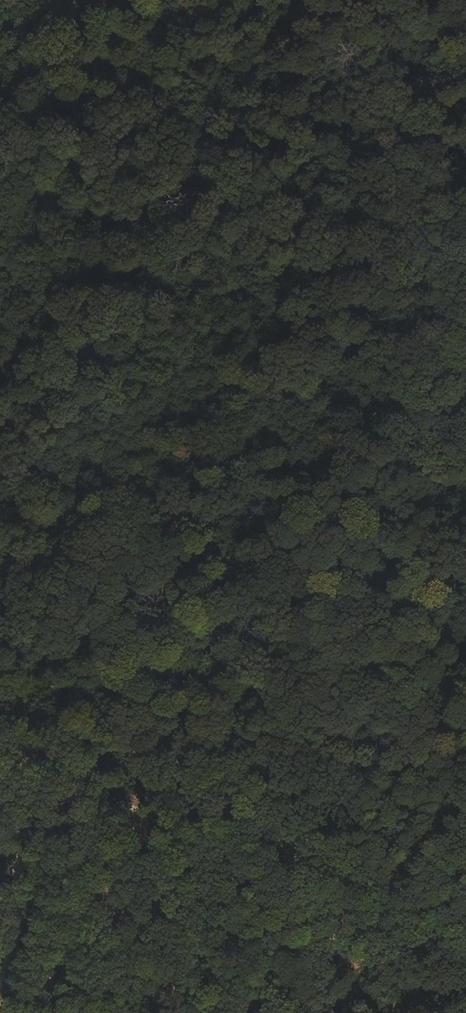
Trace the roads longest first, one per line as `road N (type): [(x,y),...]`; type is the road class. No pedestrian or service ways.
road 1 (track): [(465,412),(394,448),(269,550),(120,686),(107,724)]
road 2 (track): [(465,775),(11,745)]
road 3 (track): [(249,0),(306,111),(465,30)]
road 4 (track): [(0,972),(28,842),(20,774)]

